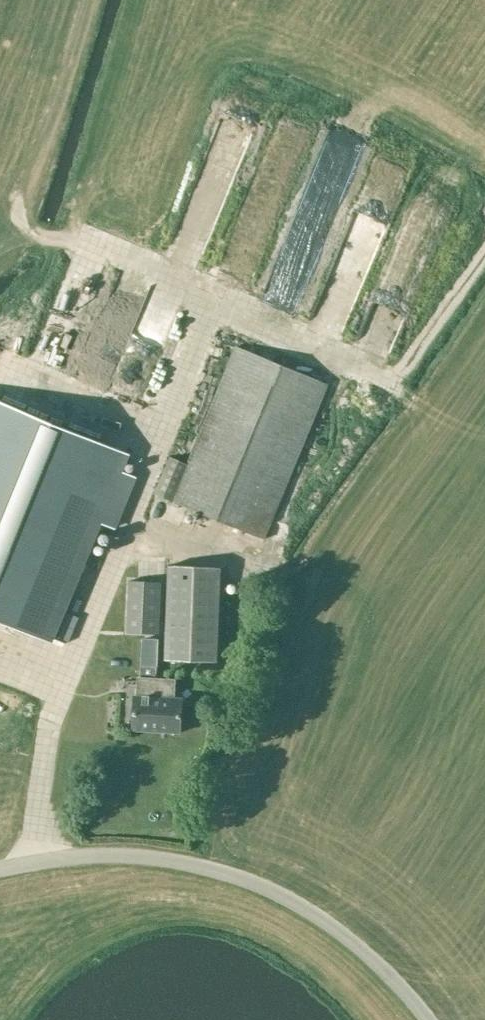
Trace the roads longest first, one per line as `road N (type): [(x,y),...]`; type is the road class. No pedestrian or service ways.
road 1 (unclassified): [(0,873),(116,860),(254,885),(356,948),(425,1019)]

